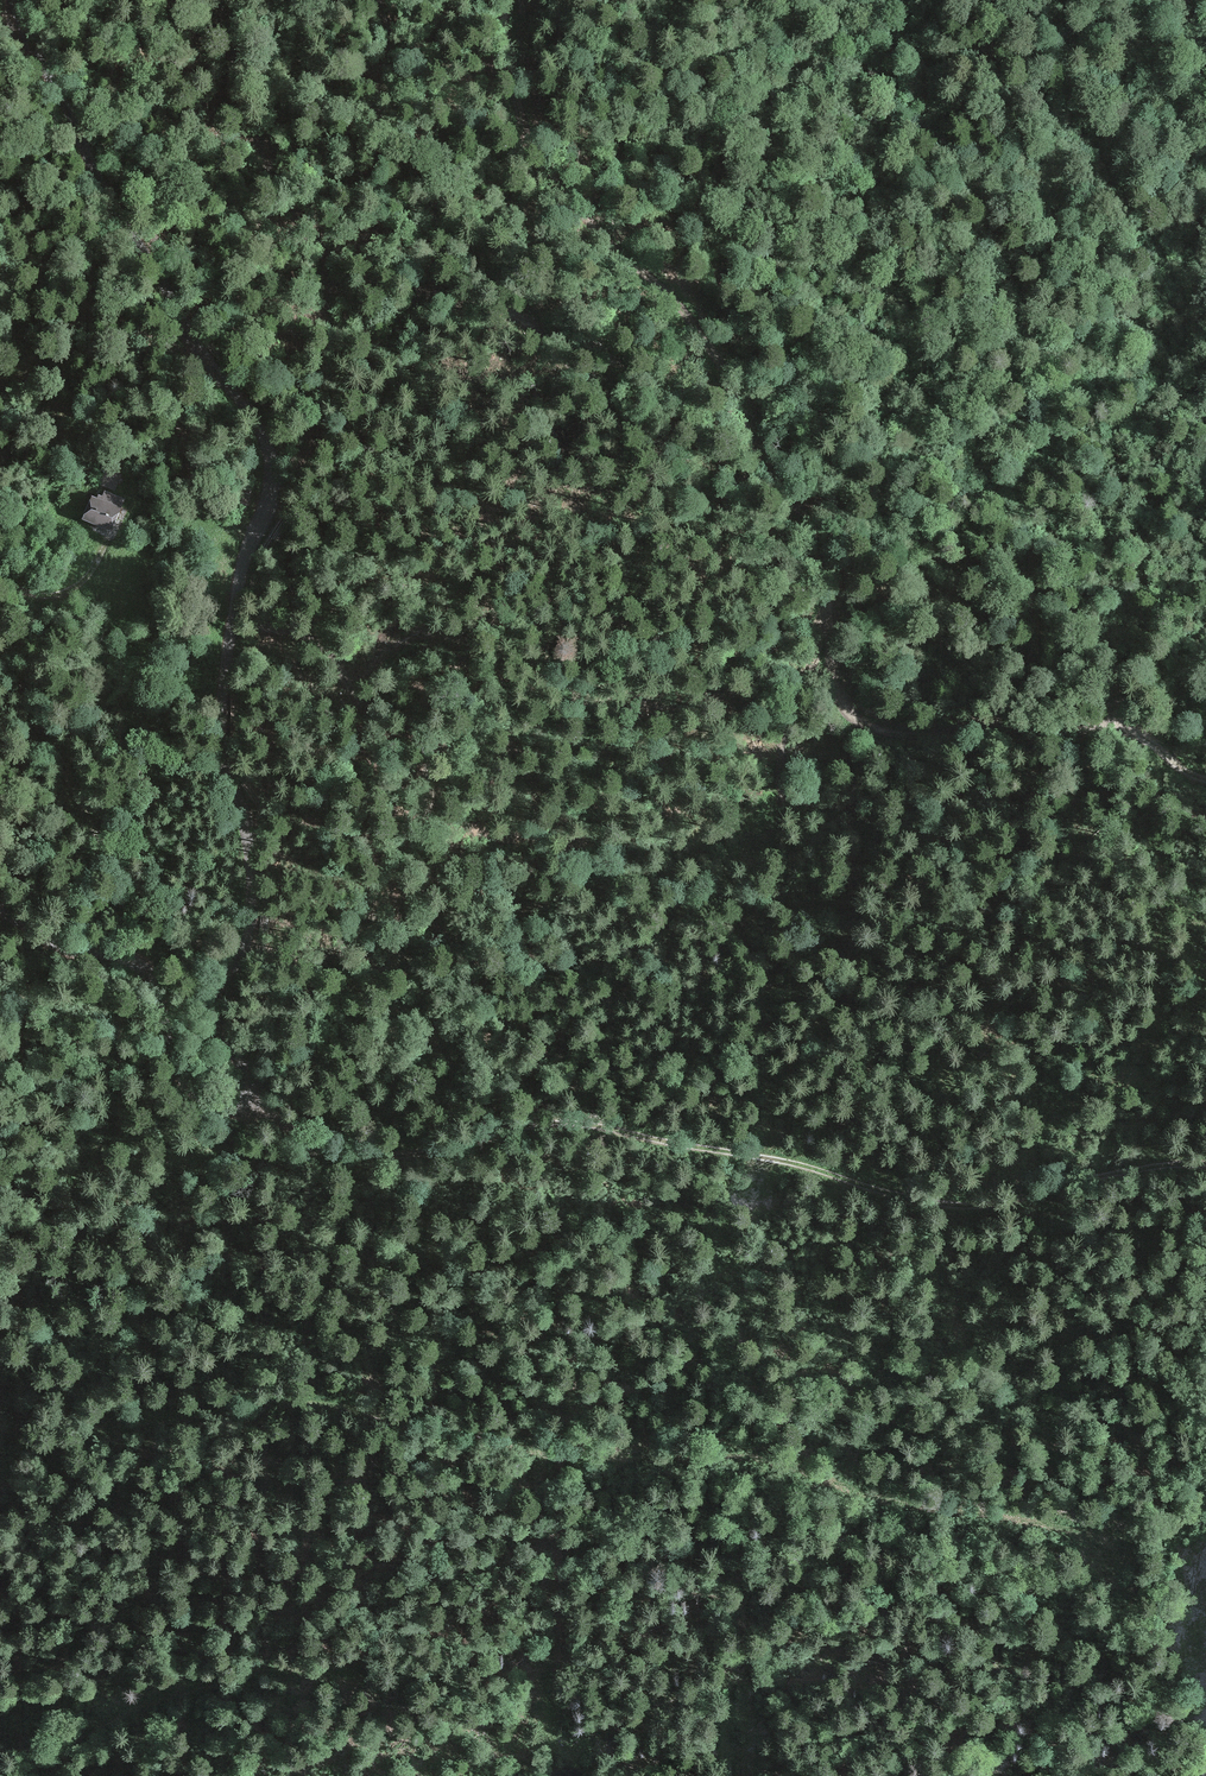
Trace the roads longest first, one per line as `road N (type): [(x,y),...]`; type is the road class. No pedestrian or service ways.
road 1 (unclassified): [(15,0),(110,201),(272,451),(272,496),(235,612),(220,740),(254,874),(250,937),(216,992),(215,1017),(248,1076),(247,1106),(220,1107),(181,1075),(144,969),(119,955),(61,946),(0,907)]
road 2 (track): [(0,1467),(112,1428),(297,1402),(339,1405),(489,1445),(765,1460),(869,1495),(1114,1533),(1205,1528)]
road 3 (track): [(1205,777),(1110,729),(899,738),(846,710),(833,685),(824,537),(757,461),(731,381),(678,301),(607,242),(532,149),(512,77),(505,0)]
road 4 (track): [(1205,1166),(1101,1173),(995,1207),(942,1204),(774,1159),(578,1122),(420,1154),(354,1150),(292,1130),(252,1095)]
road 5 (track): [(0,660),(30,698),(103,843),(193,931),(200,953),(191,993),(198,1048),(210,1069),(252,1095)]
road 6 (track): [(11,1775),(141,1705),(253,1671),(315,1669),(392,1689)]
road 7 (track): [(292,1130),(203,1126),(142,1109)]
road 8 (track): [(0,583),(55,596),(77,589),(110,540)]

